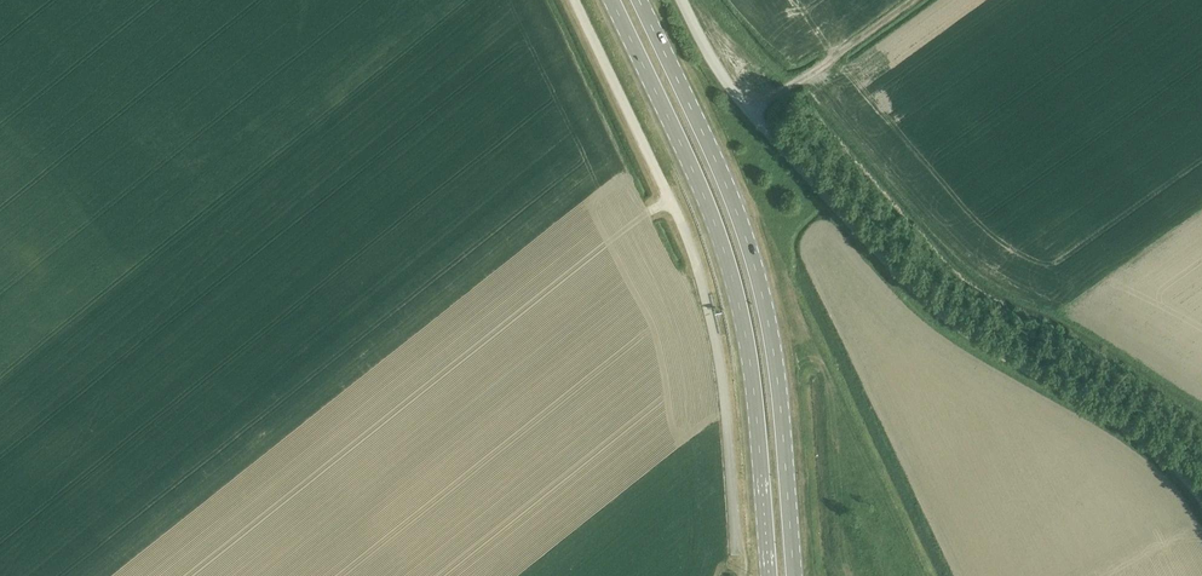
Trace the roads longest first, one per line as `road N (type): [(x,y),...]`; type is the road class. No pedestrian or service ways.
road 1 (unclassified): [(1201,509),(1149,445),(968,340),(877,260),(824,208),(731,89),(679,0)]
road 2 (primary): [(611,0),(726,256),(745,335),(769,575)]
road 3 (primary): [(794,575),(760,281),(720,168),(638,0)]
road 4 (unclassified): [(736,553),(723,393),(697,266),(574,0)]
road 5 (track): [(751,116),(916,0)]

